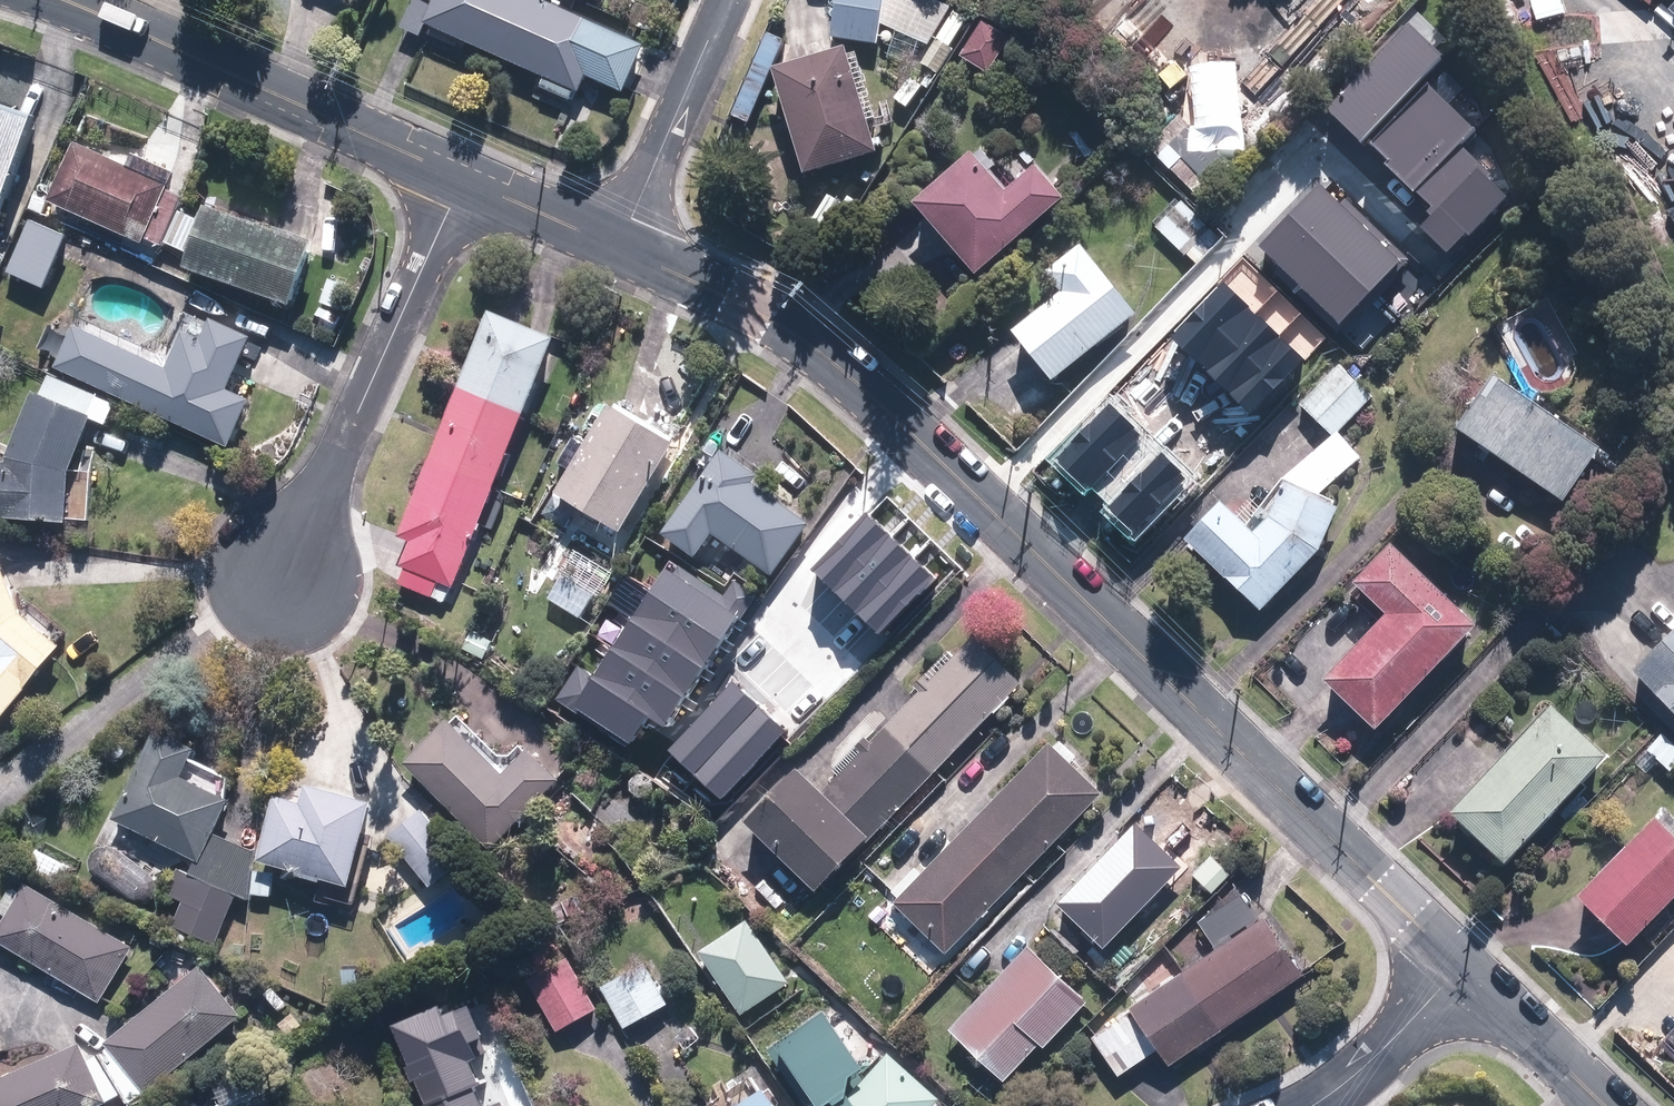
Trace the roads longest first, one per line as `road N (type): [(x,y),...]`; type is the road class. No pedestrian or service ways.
road 1 (tertiary): [(1462,972),(832,365),(767,320),(619,245)]
road 2 (residential): [(262,601),(309,525),(467,181)]
road 3 (tertiary): [(61,0),(467,181)]
road 4 (residential): [(725,0),(619,245)]
road 5 (residential): [(1312,1105),(1376,1059),(1462,972)]
road 6 (tertiary): [(1600,1105),(1462,972)]
road 7 (tertiary): [(467,181),(619,245)]

